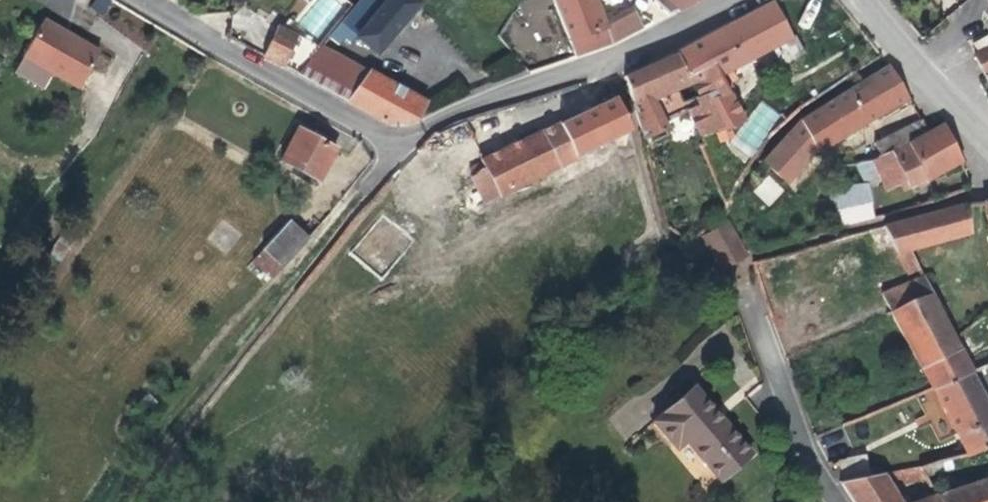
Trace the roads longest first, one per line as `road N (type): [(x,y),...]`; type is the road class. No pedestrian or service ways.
road 1 (residential): [(148,0),(400,146),(428,125),(616,60),(741,0)]
road 2 (residential): [(836,501),(792,409),(756,294)]

